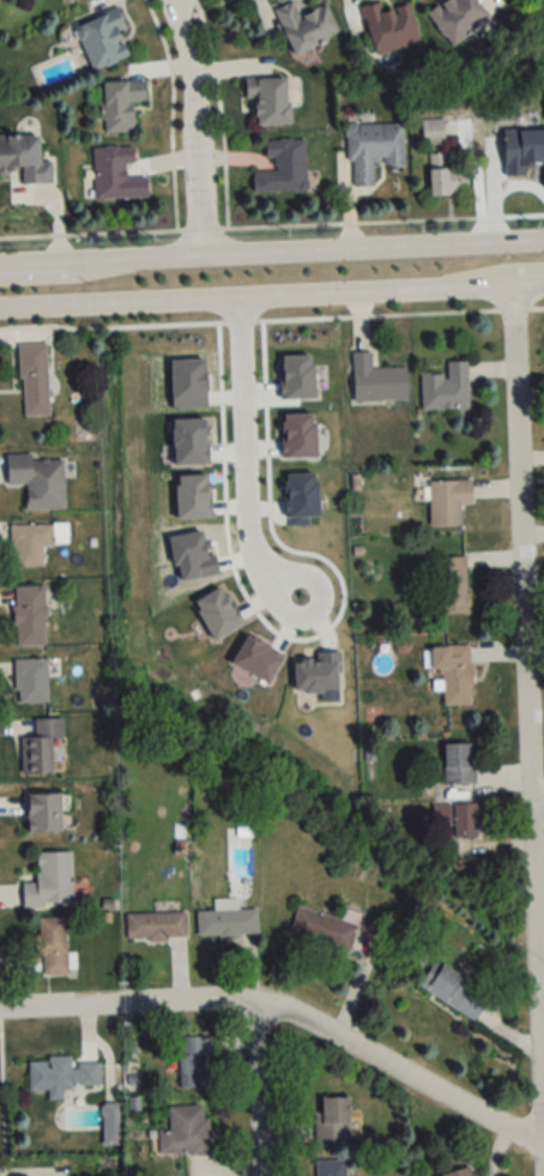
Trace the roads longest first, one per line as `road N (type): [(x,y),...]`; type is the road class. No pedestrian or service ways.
road 1 (residential): [(0,1013),(277,1009),(543,1153)]
road 2 (secondary): [(543,241),(0,261)]
road 3 (residential): [(532,804),(513,284)]
road 4 (secondary): [(0,308),(513,284)]
road 5 (residential): [(543,1175),(532,804)]
road 6 (residential): [(238,297),(248,544),(256,563),(295,596)]
road 7 (residential): [(172,0),(187,55),(203,253)]
road 8 (residential): [(263,1175),(258,1005)]

